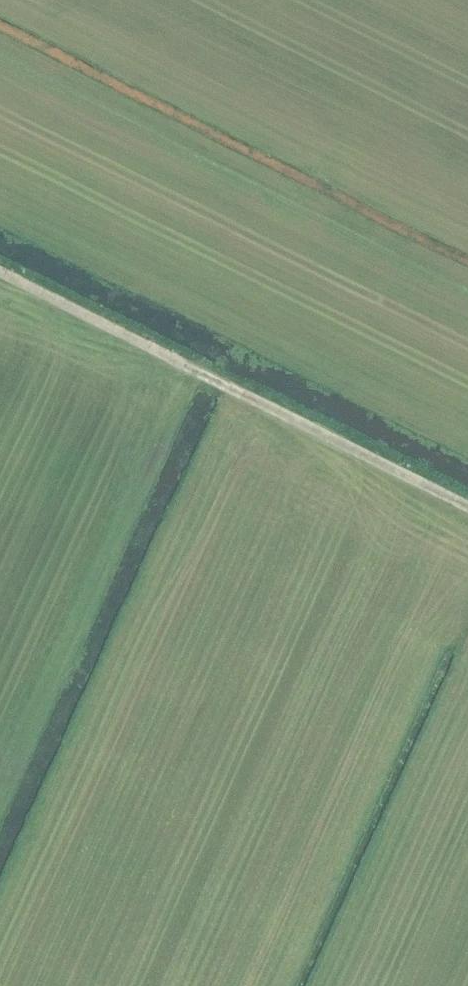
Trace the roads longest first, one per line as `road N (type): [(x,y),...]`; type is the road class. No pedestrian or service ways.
road 1 (track): [(467,509),(0,276)]

